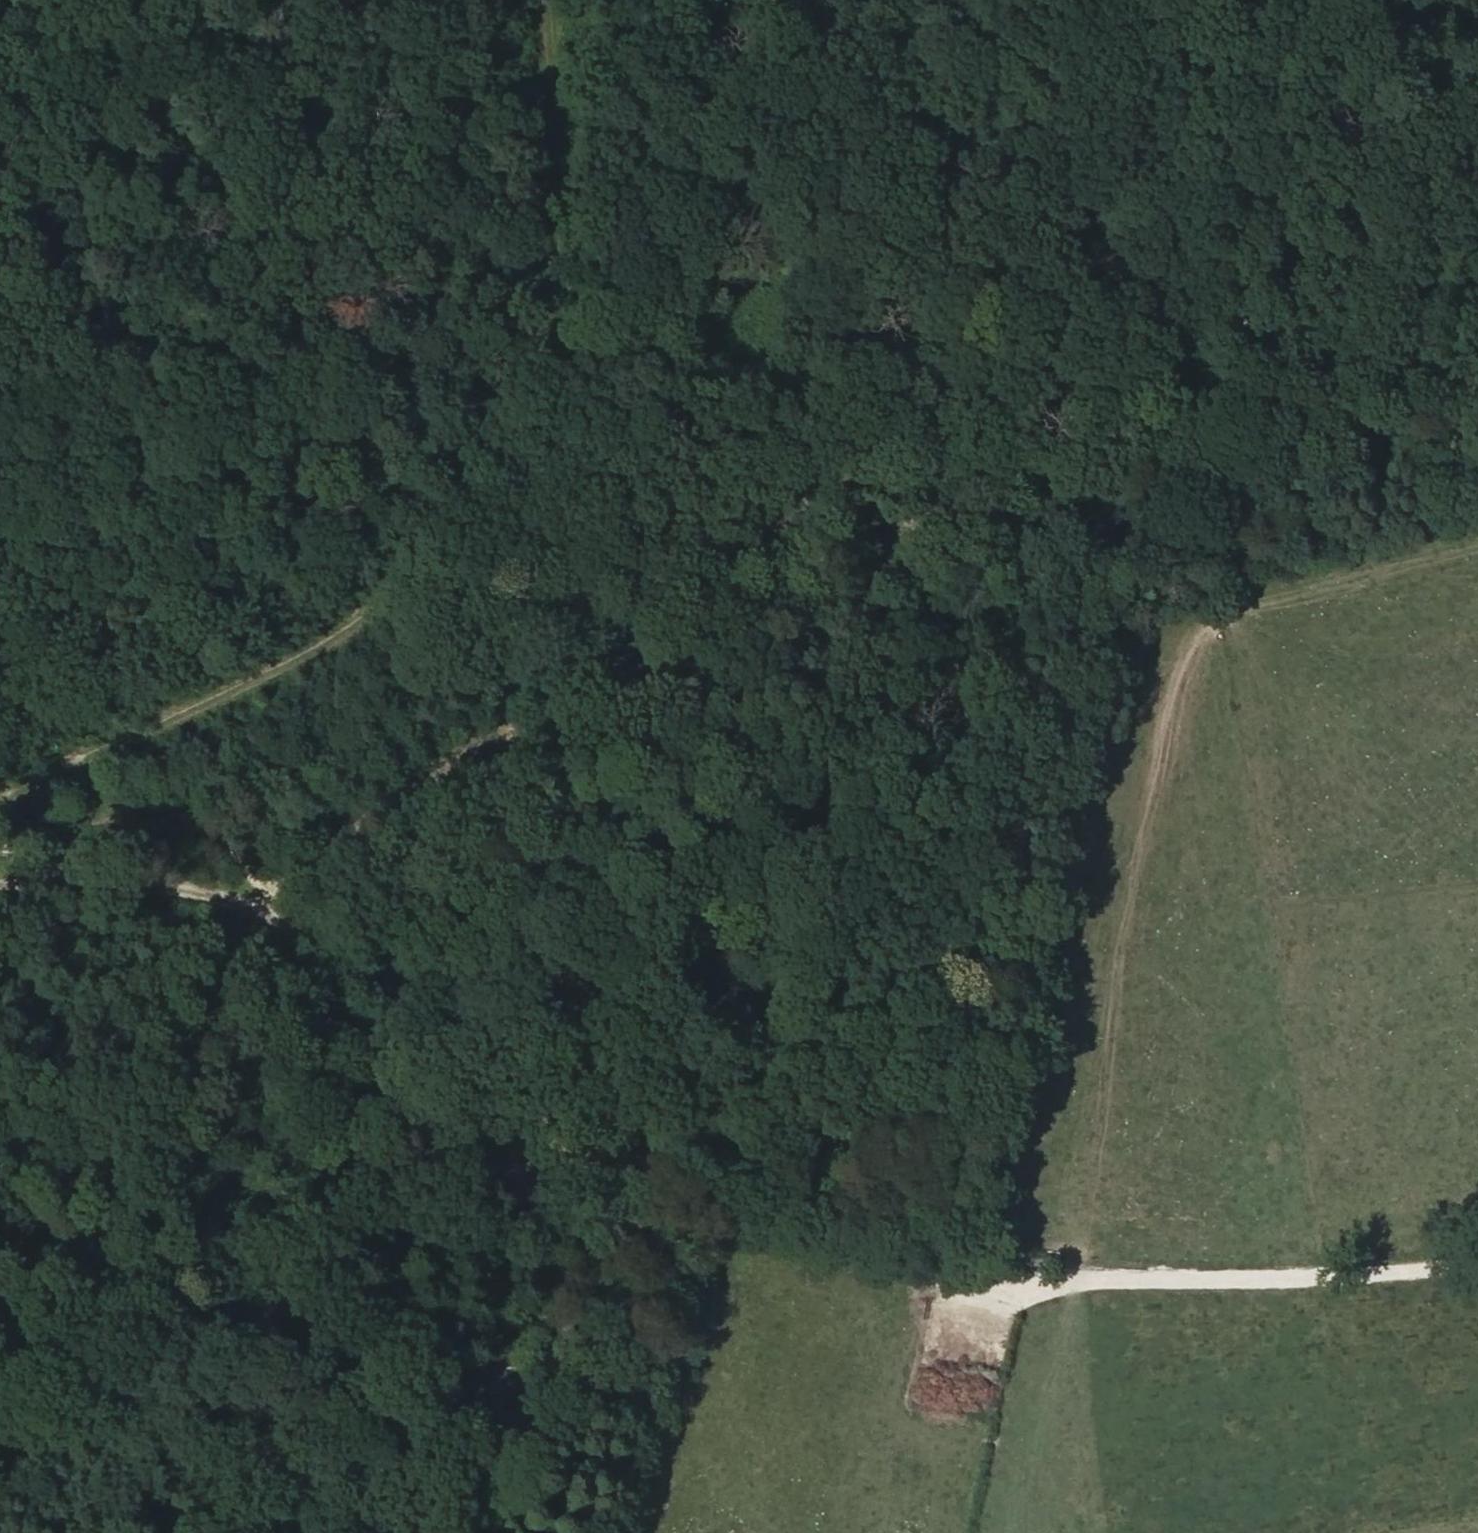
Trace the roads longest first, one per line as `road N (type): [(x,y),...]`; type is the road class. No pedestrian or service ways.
road 1 (track): [(0,803),(379,604),(470,501),(550,359),(544,0)]
road 2 (track): [(1477,1264),(1300,1279),(1078,1280),(993,1297)]

